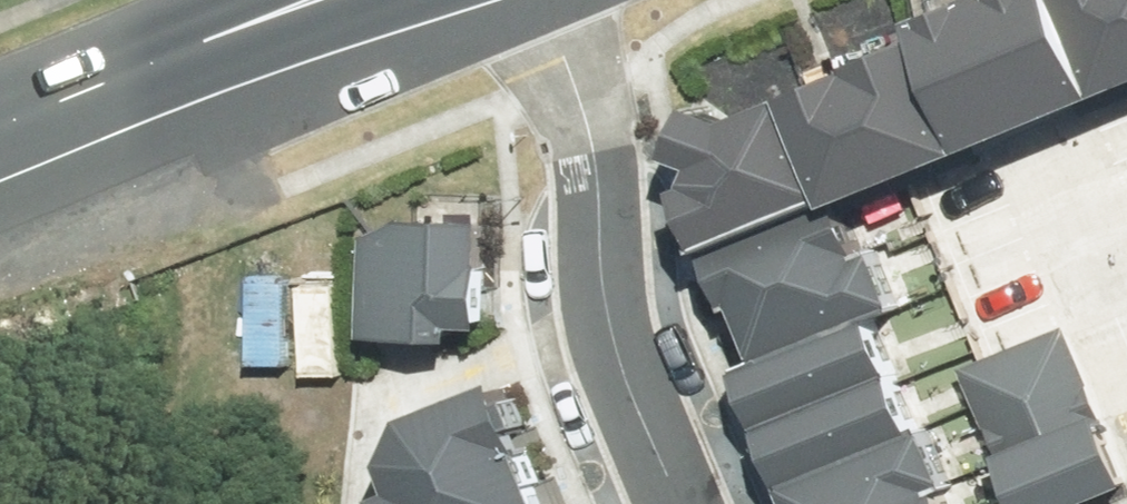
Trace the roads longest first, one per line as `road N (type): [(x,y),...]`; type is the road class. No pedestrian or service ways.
road 1 (residential): [(386,503),(377,435),(388,401),(607,312)]
road 2 (secondary): [(316,0),(0,126)]
road 3 (residential): [(607,312),(587,97),(549,0)]
road 4 (residential): [(676,503),(607,312)]
road 5 (residential): [(1126,331),(1067,178)]

